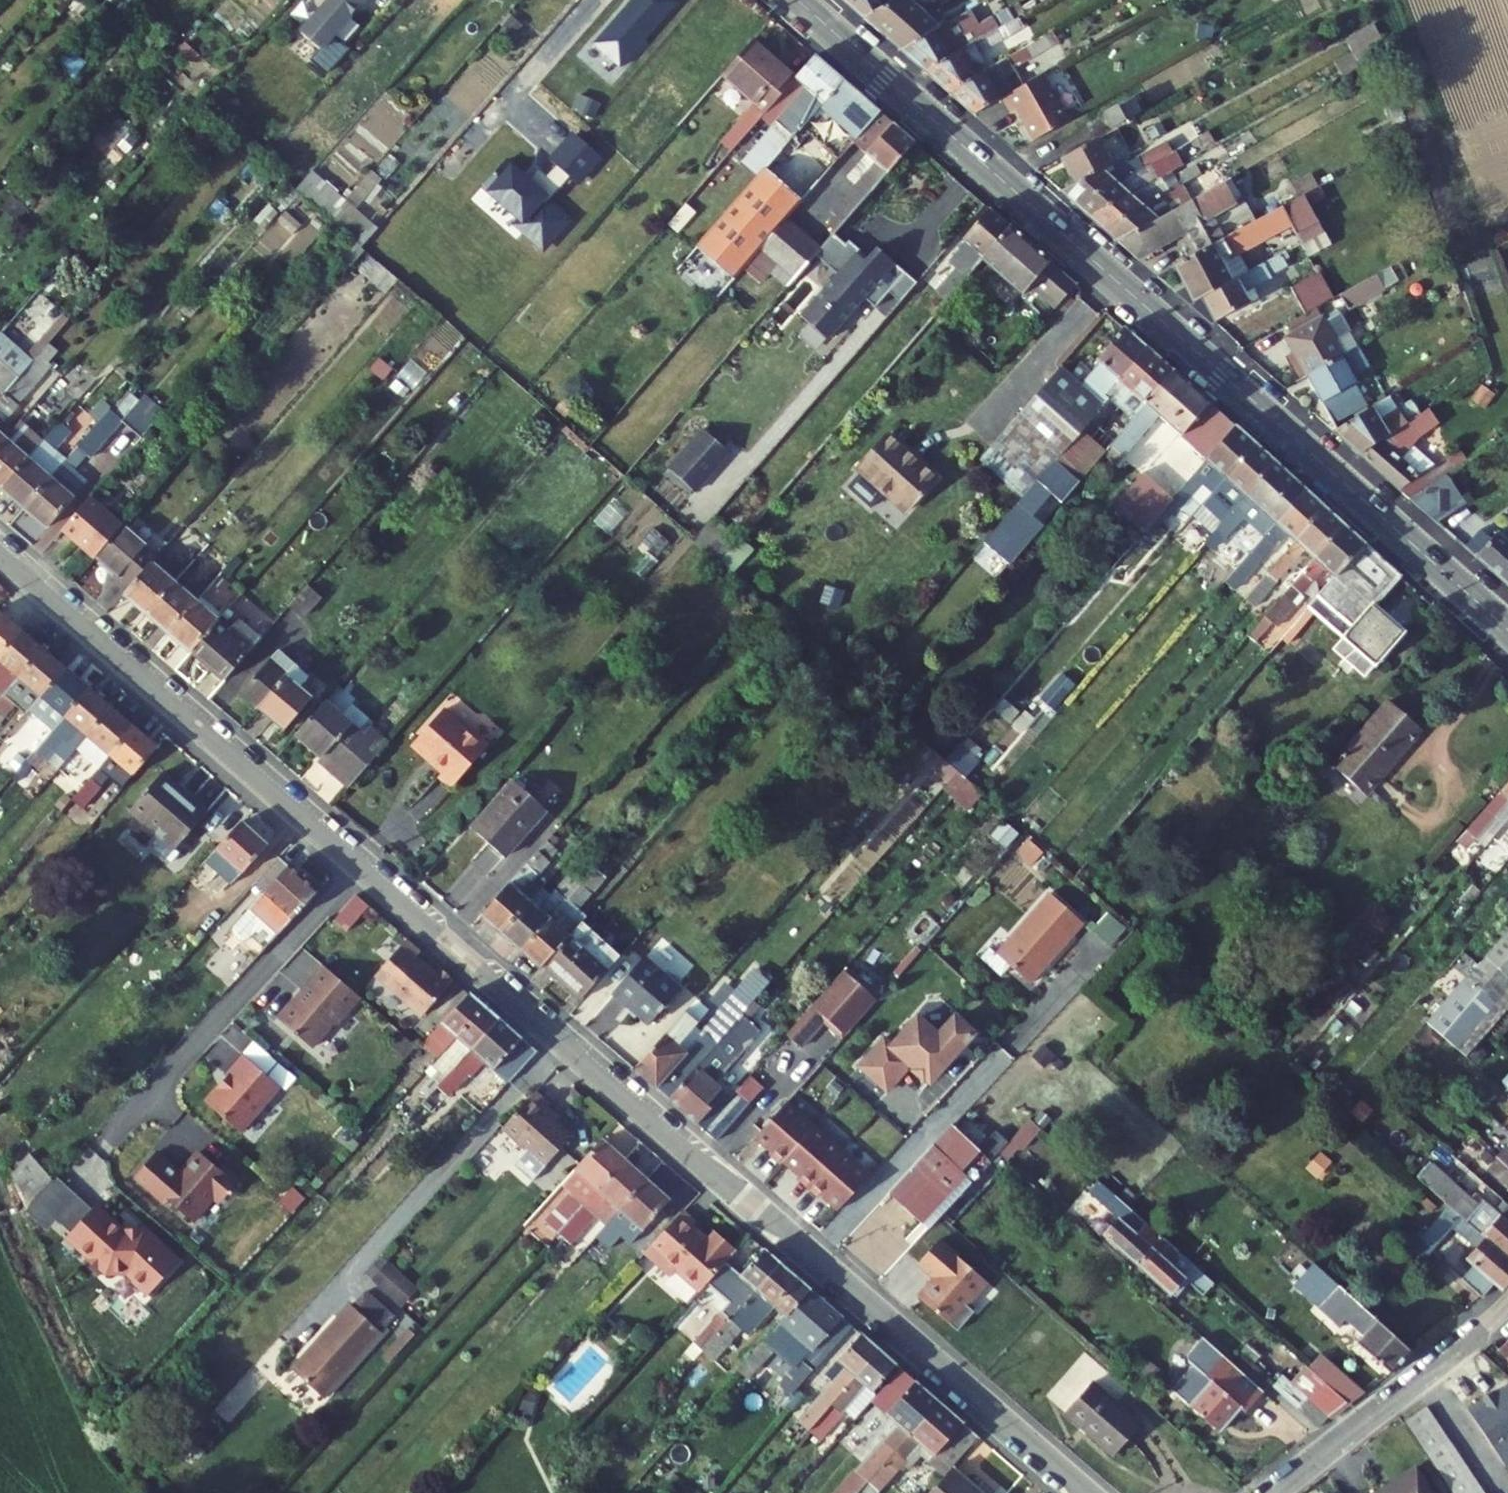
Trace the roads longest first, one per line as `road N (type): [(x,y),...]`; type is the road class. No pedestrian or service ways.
road 1 (residential): [(1089,1492),(0,553)]
road 2 (secondary): [(1507,630),(797,0)]
road 3 (residential): [(1507,1309),(1278,1492)]

